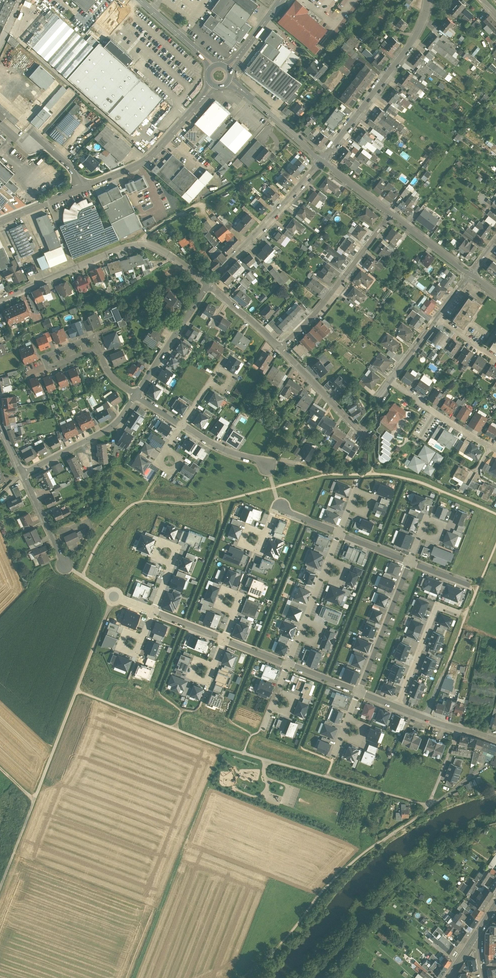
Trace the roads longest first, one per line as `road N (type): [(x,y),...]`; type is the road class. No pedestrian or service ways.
road 1 (track): [(0,895),(113,598)]
road 2 (track): [(242,977),(359,856),(429,808)]
road 3 (track): [(222,747),(134,977)]
road 4 (residential): [(0,301),(134,243),(166,253),(208,285)]
road 5 (residential): [(430,0),(398,60),(321,161)]
road 6 (residential): [(280,350),(393,212)]
road 7 (unclassified): [(79,189),(143,162),(213,84)]
road 8 (residential): [(321,161),(208,285)]
road 9 (residential): [(467,616),(438,604),(398,707)]
road 10 (residential): [(359,692),(410,562)]
road 11 (residential): [(134,395),(115,425),(25,473)]
road 12 (residential): [(208,285),(134,395)]
road 13 (residential): [(280,350),(367,439)]
road 14 (residential): [(227,81),(321,161)]

